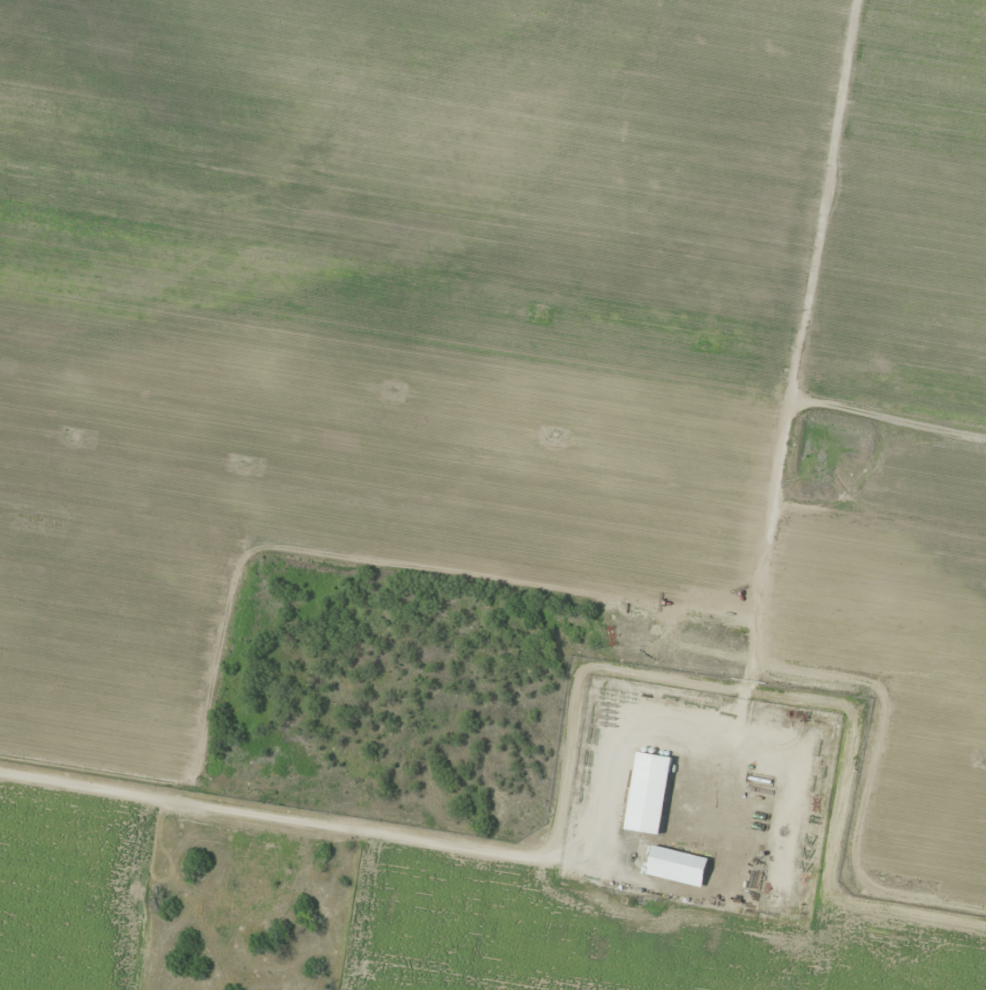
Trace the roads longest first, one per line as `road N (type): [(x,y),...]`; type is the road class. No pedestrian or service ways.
road 1 (residential): [(0,772),(535,856),(551,849),(580,676),(589,670),(741,694)]
road 2 (track): [(741,694),(851,0)]
road 3 (residential): [(741,694),(849,719),(853,739),(823,876),(837,902),(985,929)]

